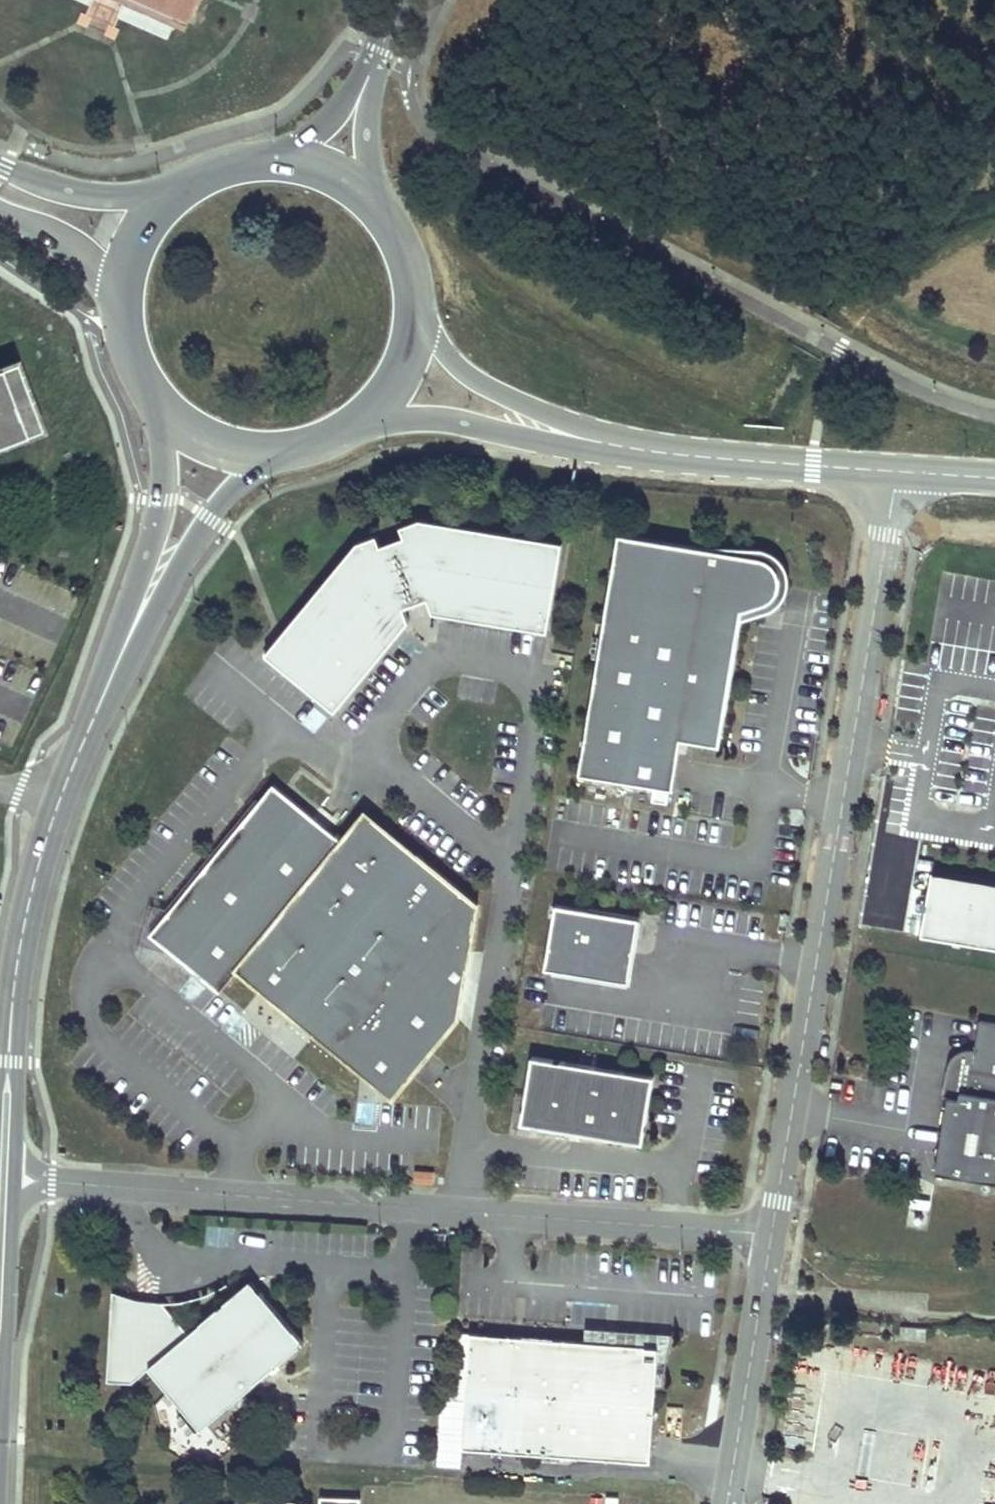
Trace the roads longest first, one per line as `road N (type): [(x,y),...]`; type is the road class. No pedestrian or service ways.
road 1 (unclassified): [(770,1238),(898,474)]
road 2 (residential): [(18,1179),(770,1238)]
road 3 (secondary): [(149,379),(165,440),(163,500),(78,747)]
road 4 (secondary): [(78,747),(173,569),(240,478),(284,448)]
road 5 (secondary): [(78,747),(21,942),(10,1061)]
road 6 (tertiary): [(603,443),(898,474)]
road 7 (unclassified): [(726,1503),(770,1238)]
road 8 (tertiary): [(355,423),(421,419),(529,440),(603,443)]
road 9 (tertiary): [(603,443),(474,380),(451,359),(416,300)]
road 10 (secondary): [(193,187),(99,199),(0,167)]
road 11 (secondary): [(0,1344),(9,1325),(18,1179)]
road 12 (secondary): [(149,379),(199,429),(243,446),(284,448)]
road 13 (secondary): [(0,207),(53,236),(129,298)]
road 14 (secondary): [(355,423),(399,374),(416,300)]
road 15 (secondary): [(193,187),(148,234),(129,298)]
road 16 (secondary): [(416,300),(395,232),(357,188)]
road 17 (tertiary): [(366,85),(268,163)]
road 18 (secondary): [(18,1179),(20,1080),(10,1061)]

